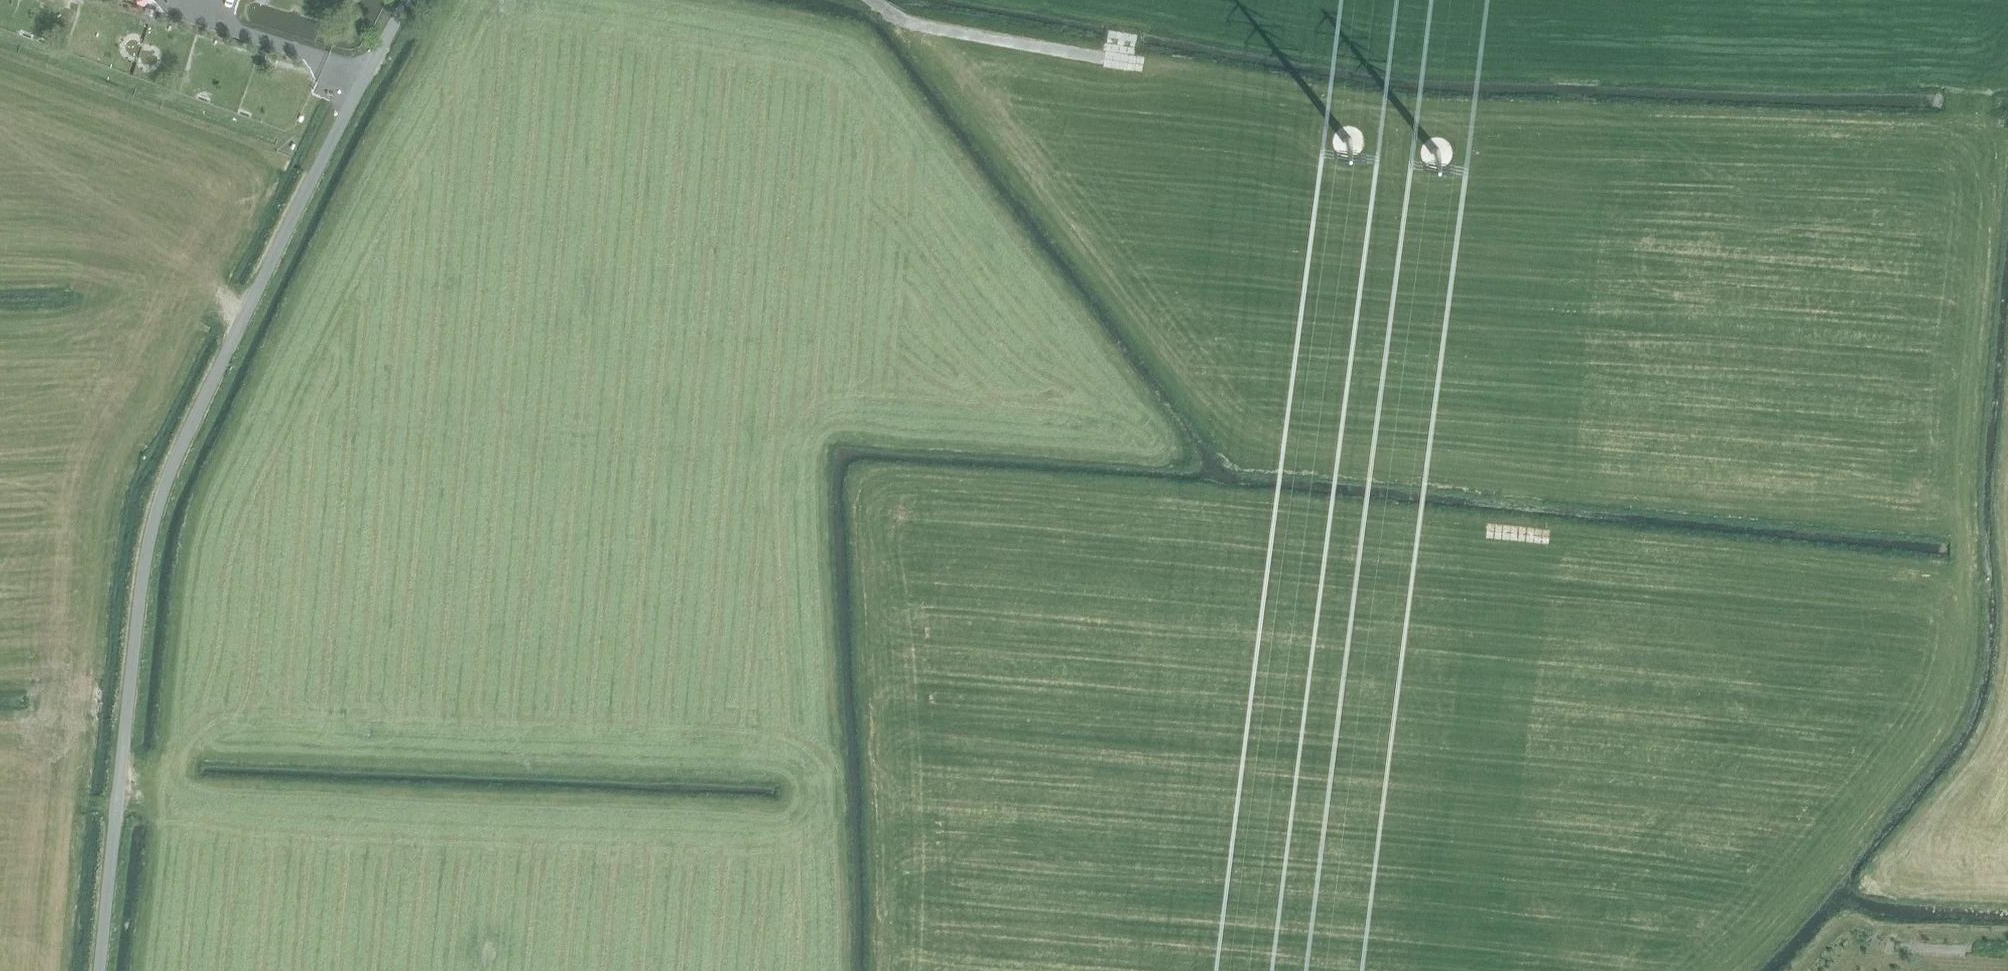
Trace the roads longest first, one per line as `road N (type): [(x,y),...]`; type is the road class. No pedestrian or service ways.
road 1 (unclassified): [(97,970),(140,552),(170,449),(412,0)]

